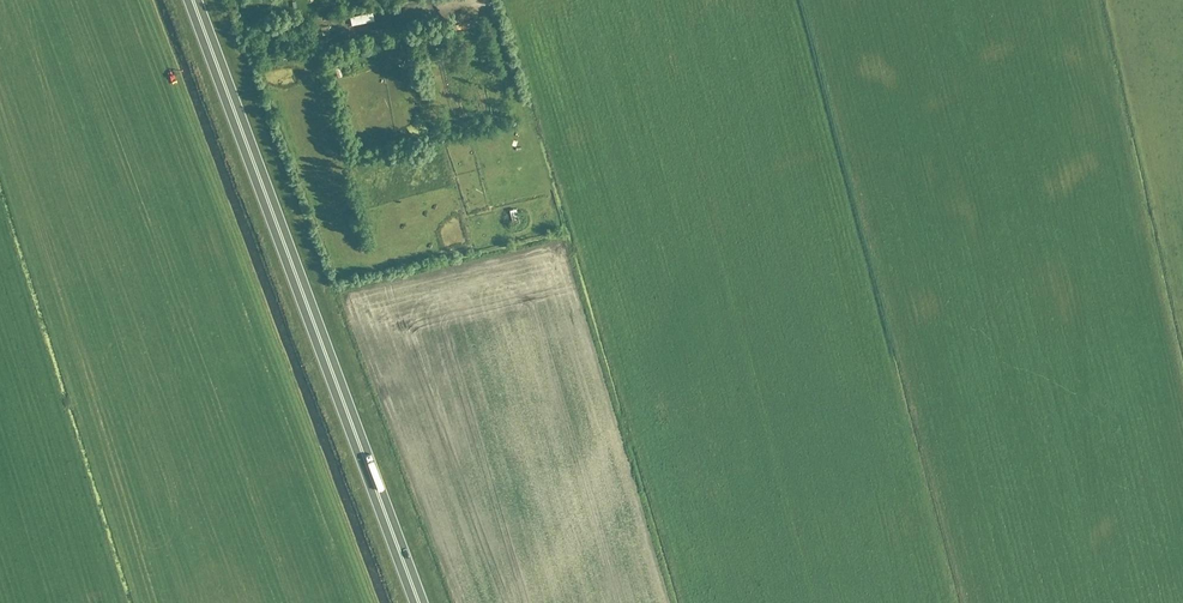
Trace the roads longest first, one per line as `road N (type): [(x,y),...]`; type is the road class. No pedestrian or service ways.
road 1 (trunk): [(413,602),(190,0)]

